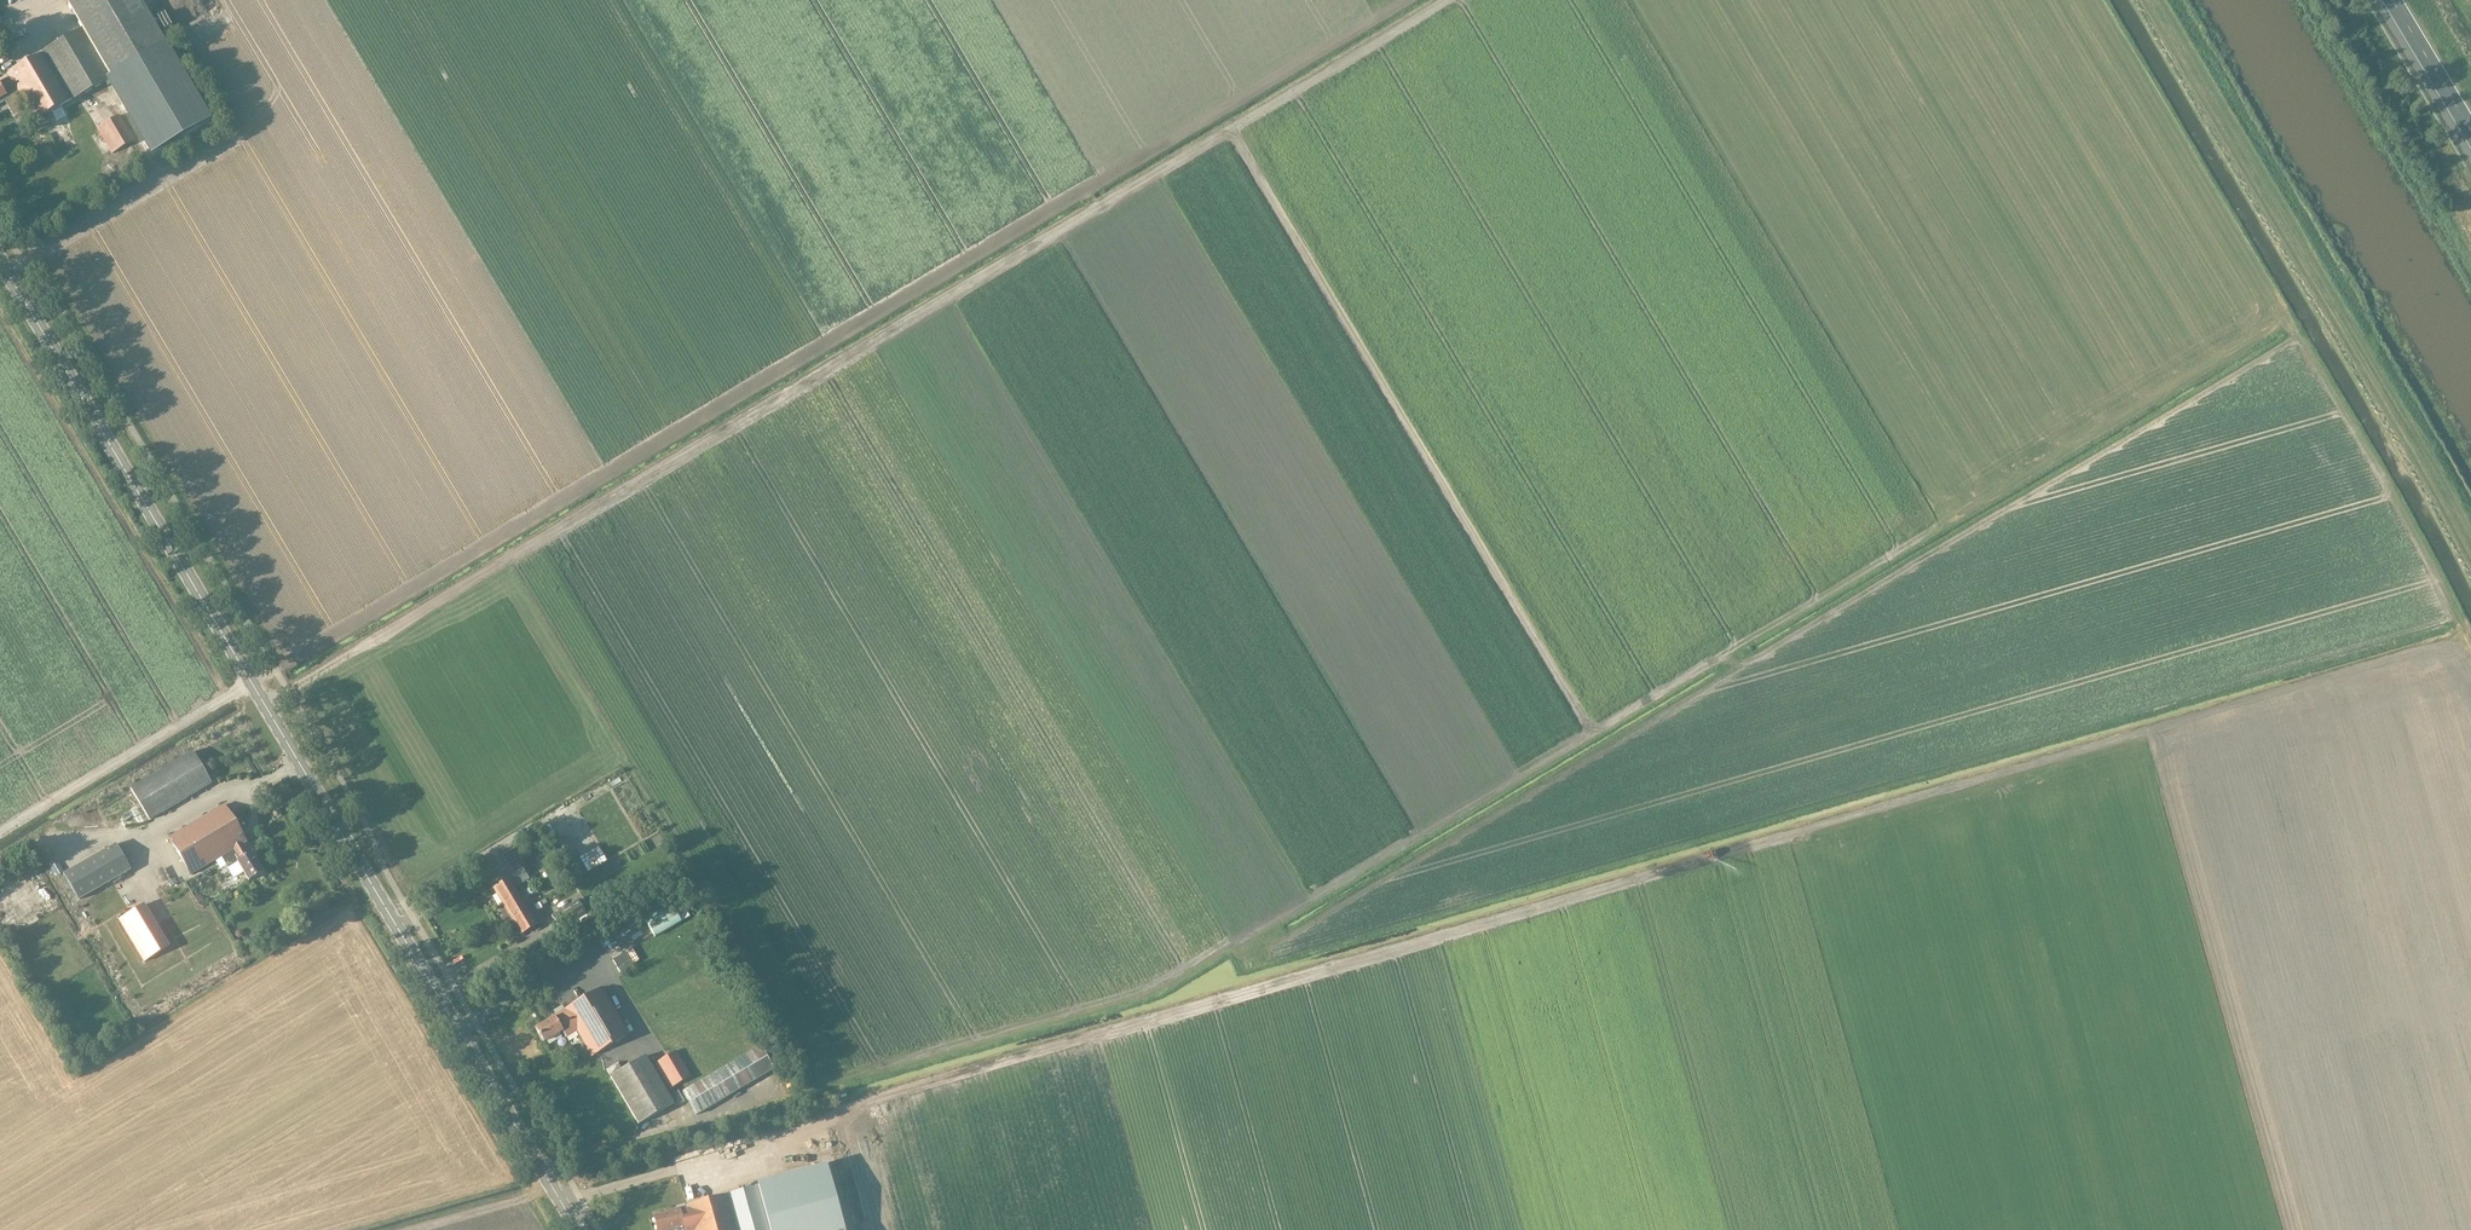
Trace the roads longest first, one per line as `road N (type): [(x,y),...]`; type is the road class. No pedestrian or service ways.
road 1 (track): [(2461,622),(2449,639),(874,1097),(803,1132)]
road 2 (secondary): [(580,1229),(0,259)]
road 3 (motorway): [(2392,0),(2470,131)]

